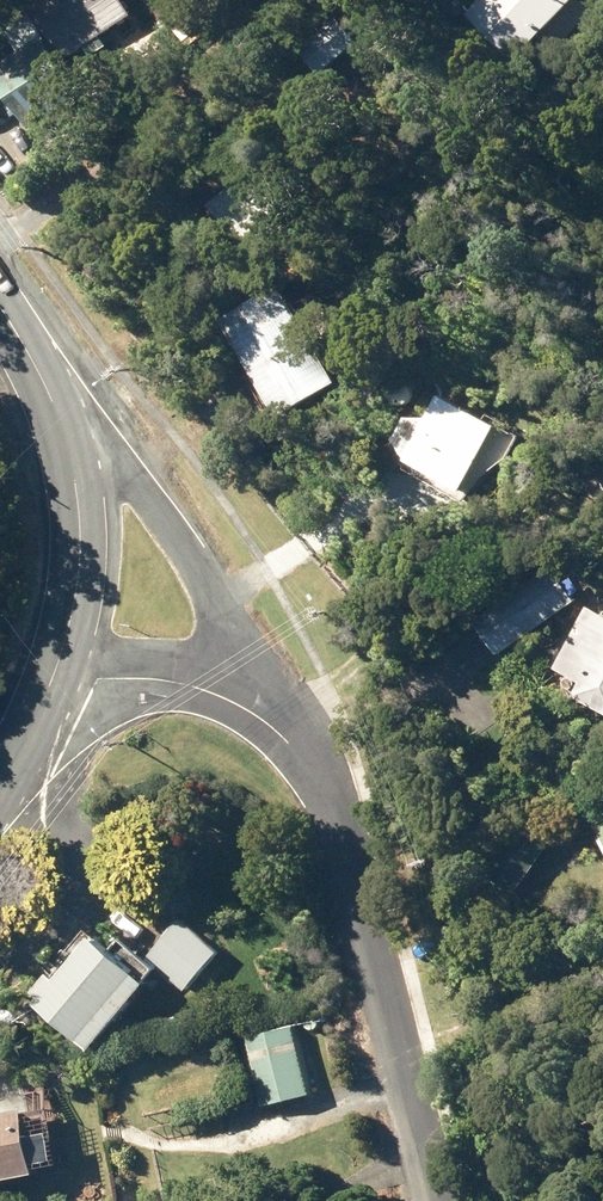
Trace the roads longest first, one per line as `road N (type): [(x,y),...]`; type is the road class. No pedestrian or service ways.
road 1 (residential): [(437,1200),(345,838),(320,782),(252,715)]
road 2 (residential): [(65,443),(130,479),(214,608),(252,715)]
road 3 (secondary): [(65,443),(79,540),(68,633),(48,694)]
road 4 (residential): [(252,715),(213,693),(133,677),(48,694)]
road 5 (secondary): [(0,309),(65,443)]

